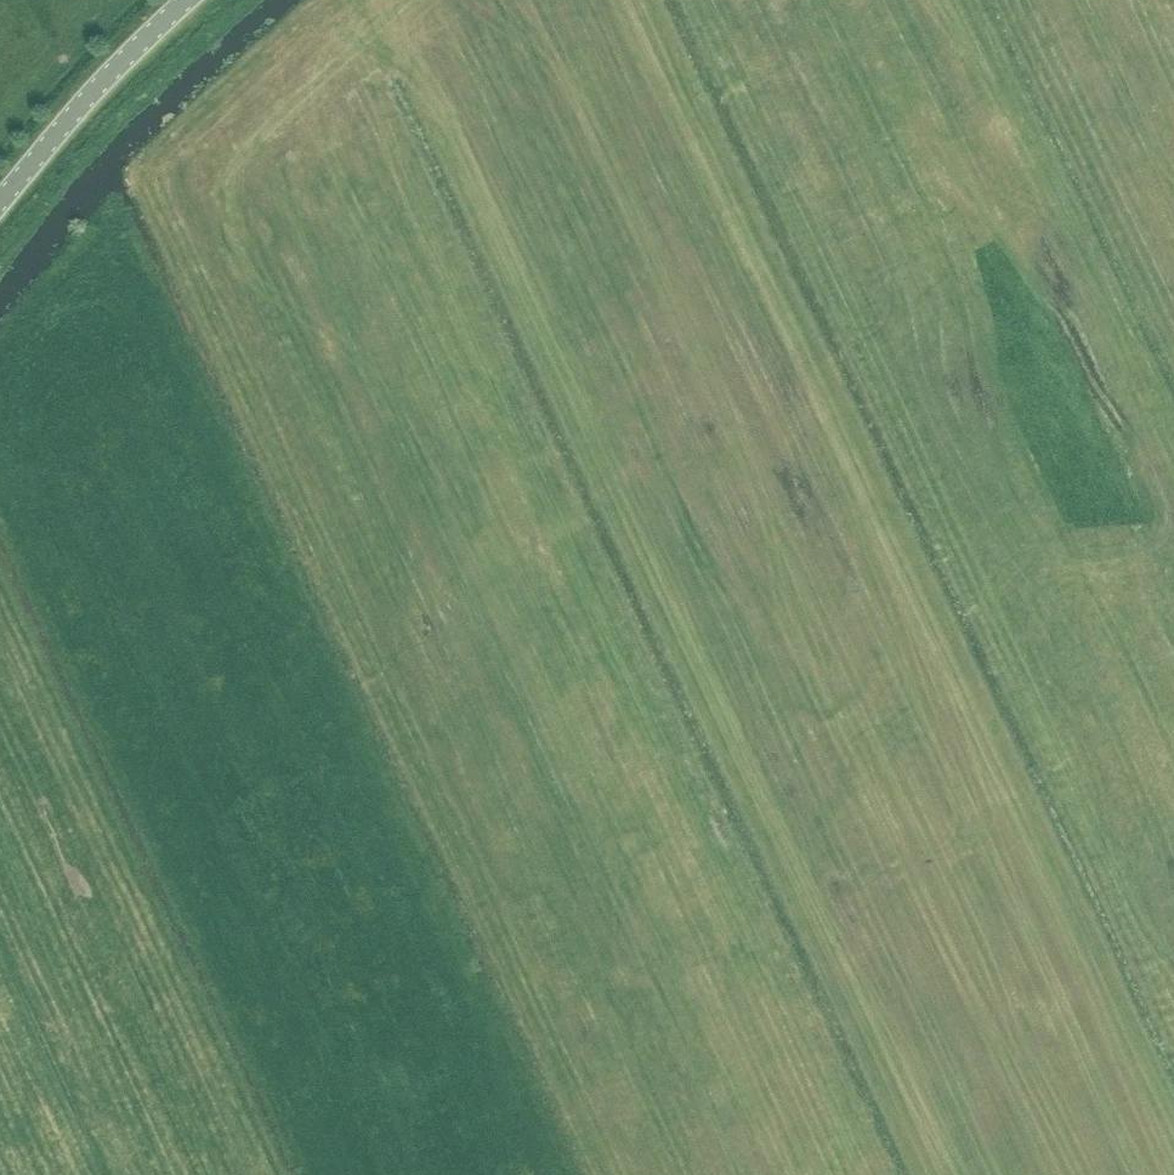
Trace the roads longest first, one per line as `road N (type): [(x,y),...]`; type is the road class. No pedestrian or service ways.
road 1 (unclassified): [(186,0),(118,64),(0,201)]

